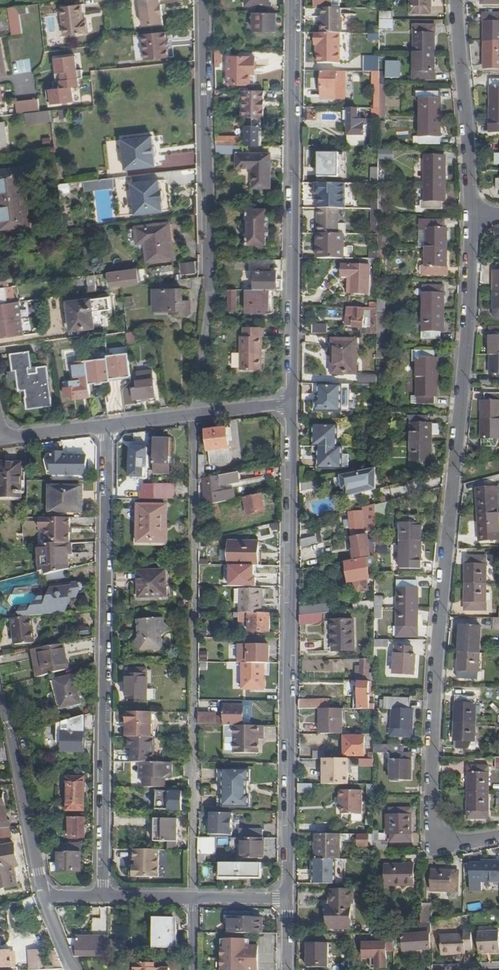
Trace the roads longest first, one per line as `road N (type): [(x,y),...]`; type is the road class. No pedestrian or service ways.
road 1 (residential): [(470,216),(436,629),(434,821),(440,839),(458,844),(498,837)]
road 2 (residential): [(287,898),(288,403)]
road 3 (residential): [(104,896),(108,426)]
road 4 (residential): [(205,0),(210,280),(193,415)]
road 5 (residential): [(291,0),(288,403)]
road 6 (residential): [(193,645),(193,897)]
road 7 (residential): [(458,0),(470,216)]
road 8 (residential): [(44,896),(0,697)]
road 9 (residential): [(193,415),(193,600)]

